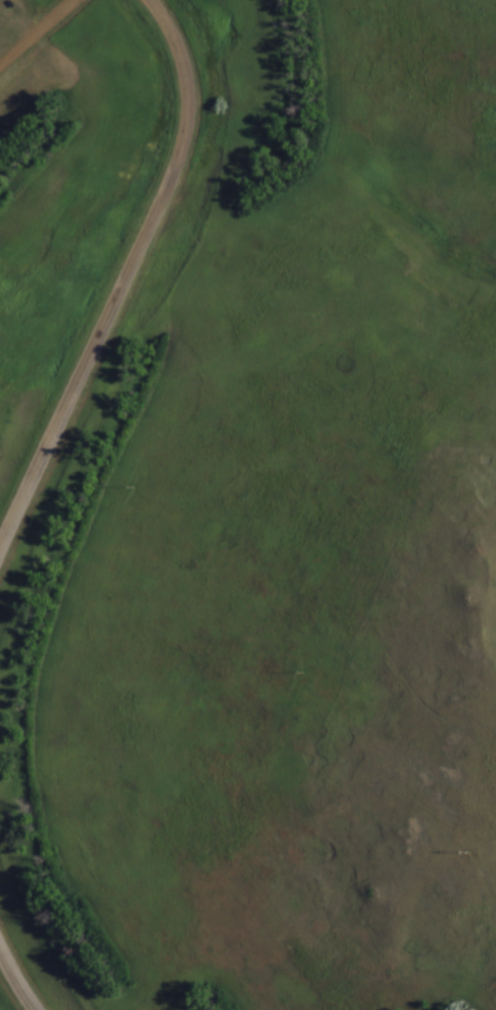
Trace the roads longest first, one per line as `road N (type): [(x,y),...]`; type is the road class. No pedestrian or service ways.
road 1 (track): [(495,750),(478,728),(428,696),(395,654),(287,441),(210,246),(160,210)]
road 2 (residential): [(152,0),(180,52),(192,106),(181,162),(0,559)]

